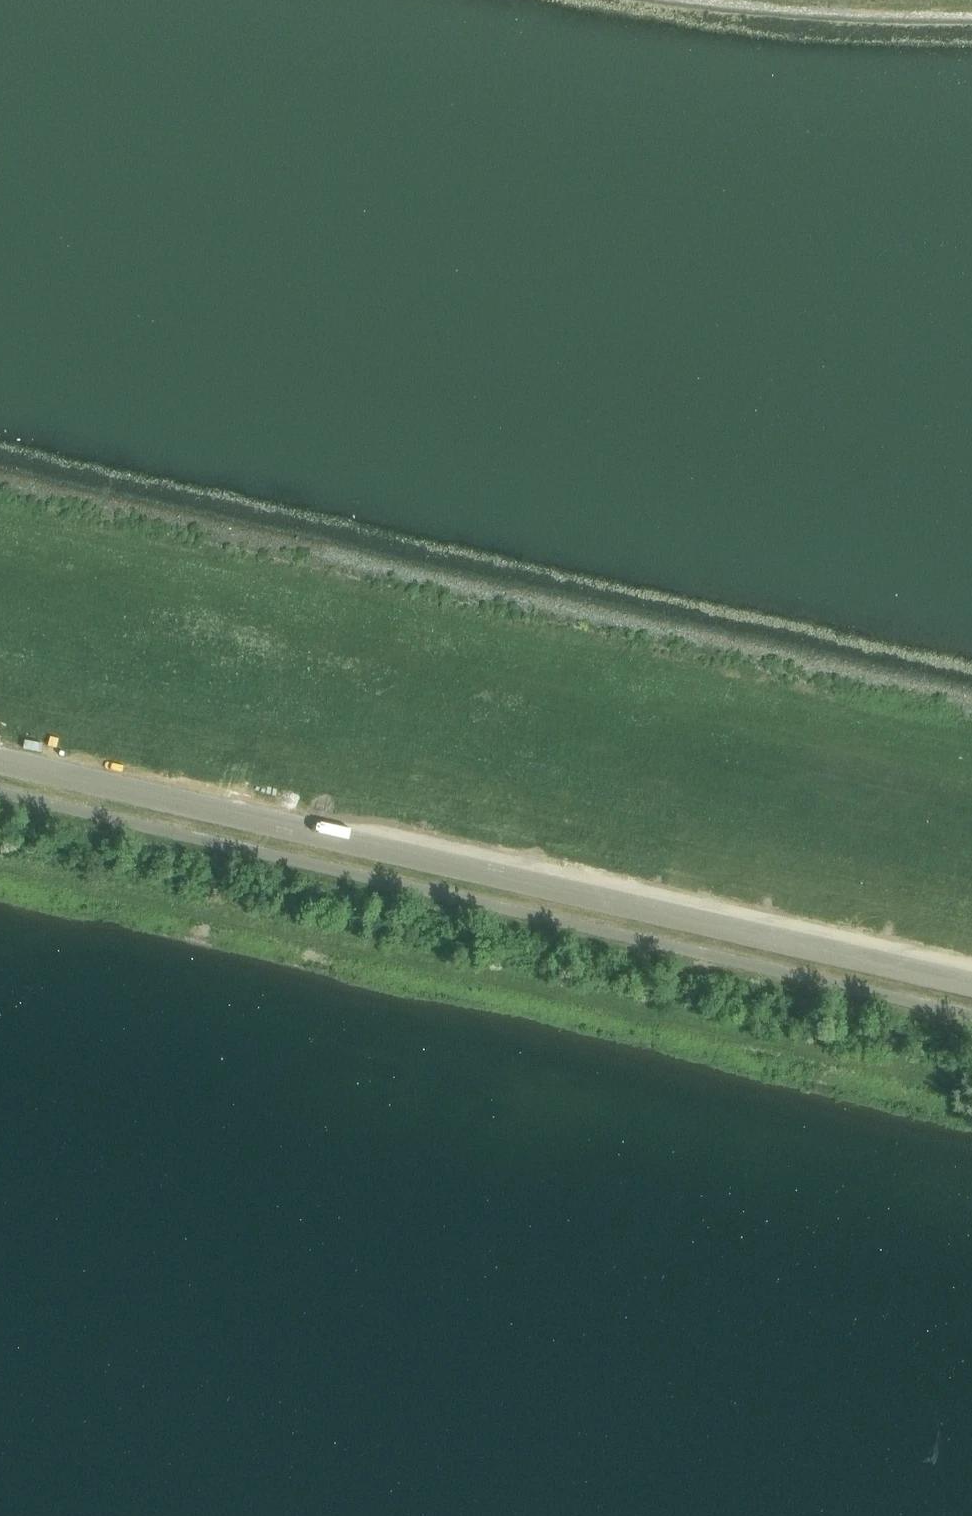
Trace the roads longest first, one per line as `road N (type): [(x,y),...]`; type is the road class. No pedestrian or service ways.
road 1 (unclassified): [(971,974),(0,757)]

